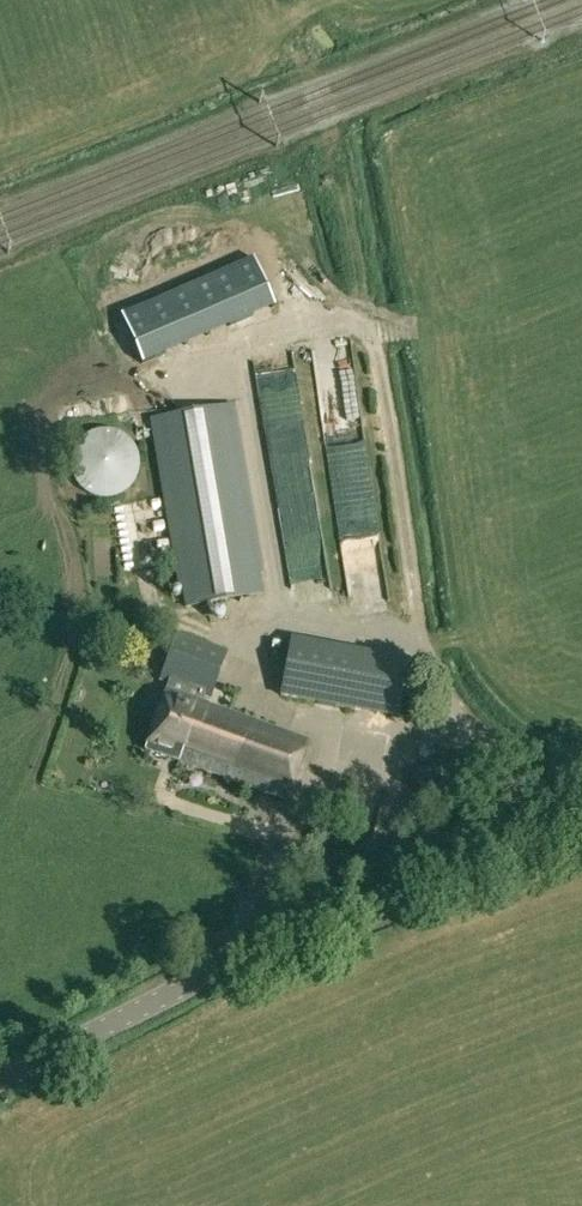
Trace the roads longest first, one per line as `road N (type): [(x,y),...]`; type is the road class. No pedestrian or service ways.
road 1 (track): [(334,130),(377,341),(417,635),(471,726),(526,784),(559,836)]
road 2 (tertiary): [(0,1076),(225,964),(581,828)]
road 3 (track): [(282,611),(249,698),(346,742),(284,840),(243,958)]
road 4 (track): [(417,635),(282,611),(237,350)]

